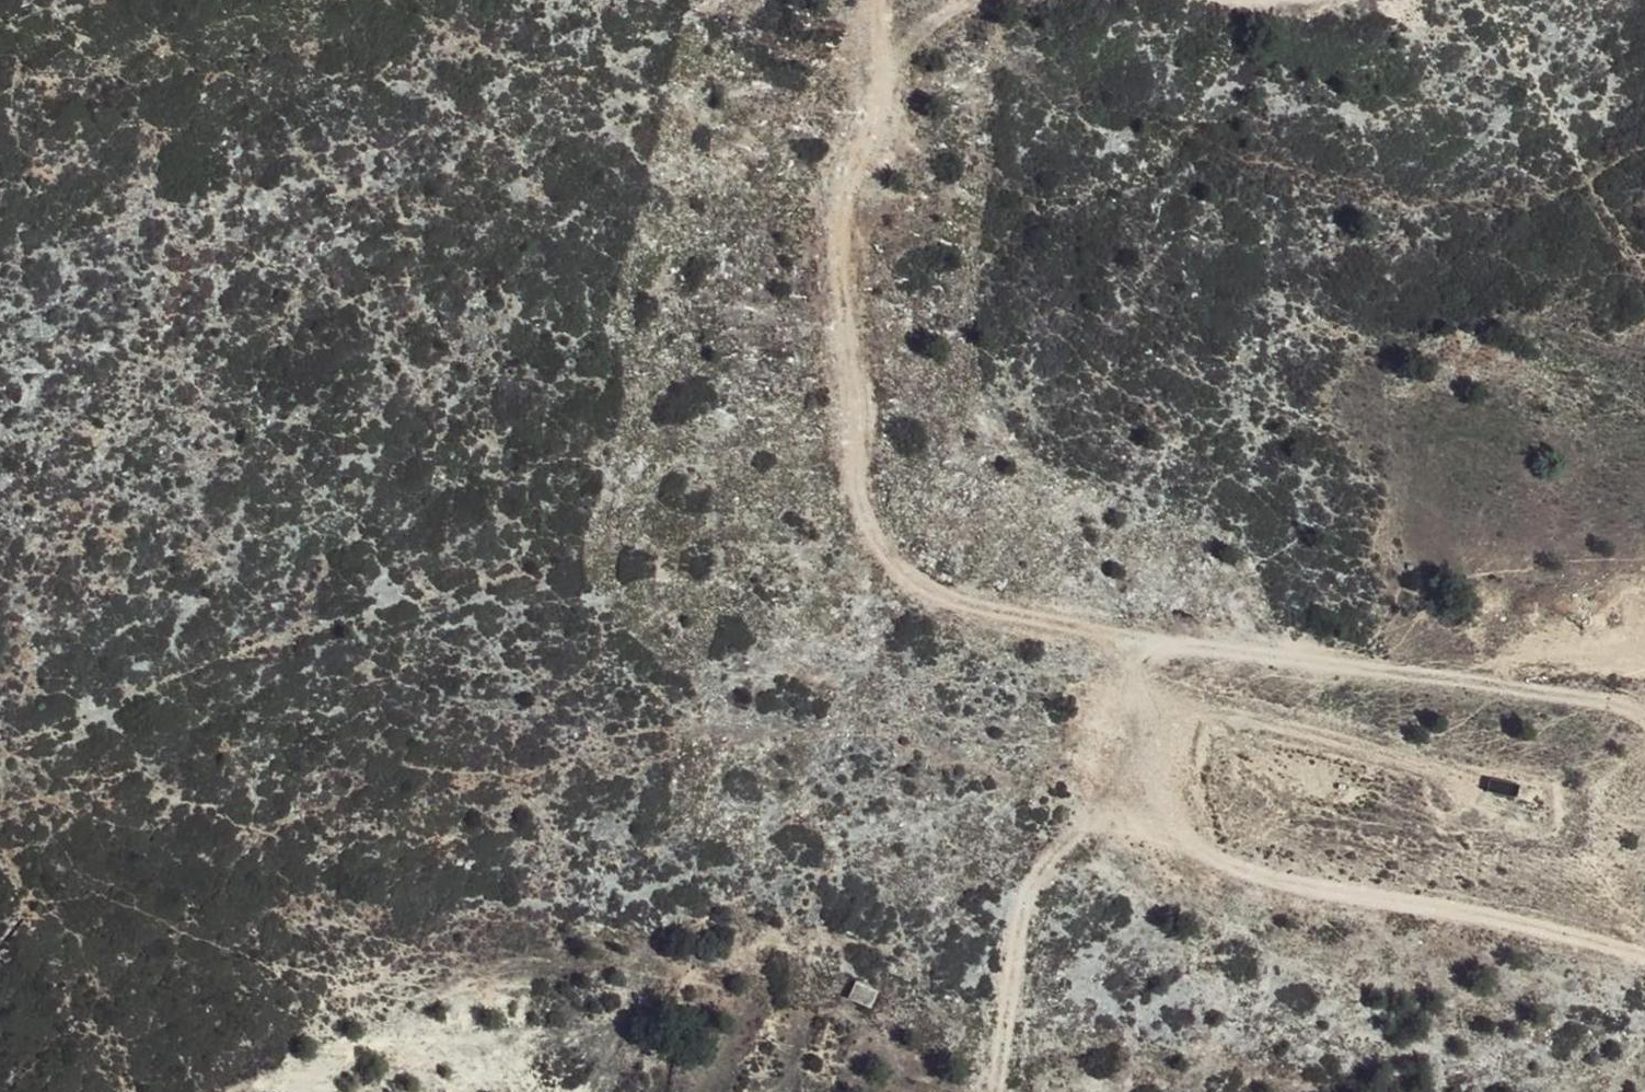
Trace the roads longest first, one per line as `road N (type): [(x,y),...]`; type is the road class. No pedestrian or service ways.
road 1 (track): [(1644,708),(1069,624),(931,596),(903,572),(873,521),(859,464),(839,221),(852,168),(883,125),(894,0)]
road 2 (track): [(1644,951),(1270,878),(1158,836),(1133,734),(1136,633)]

